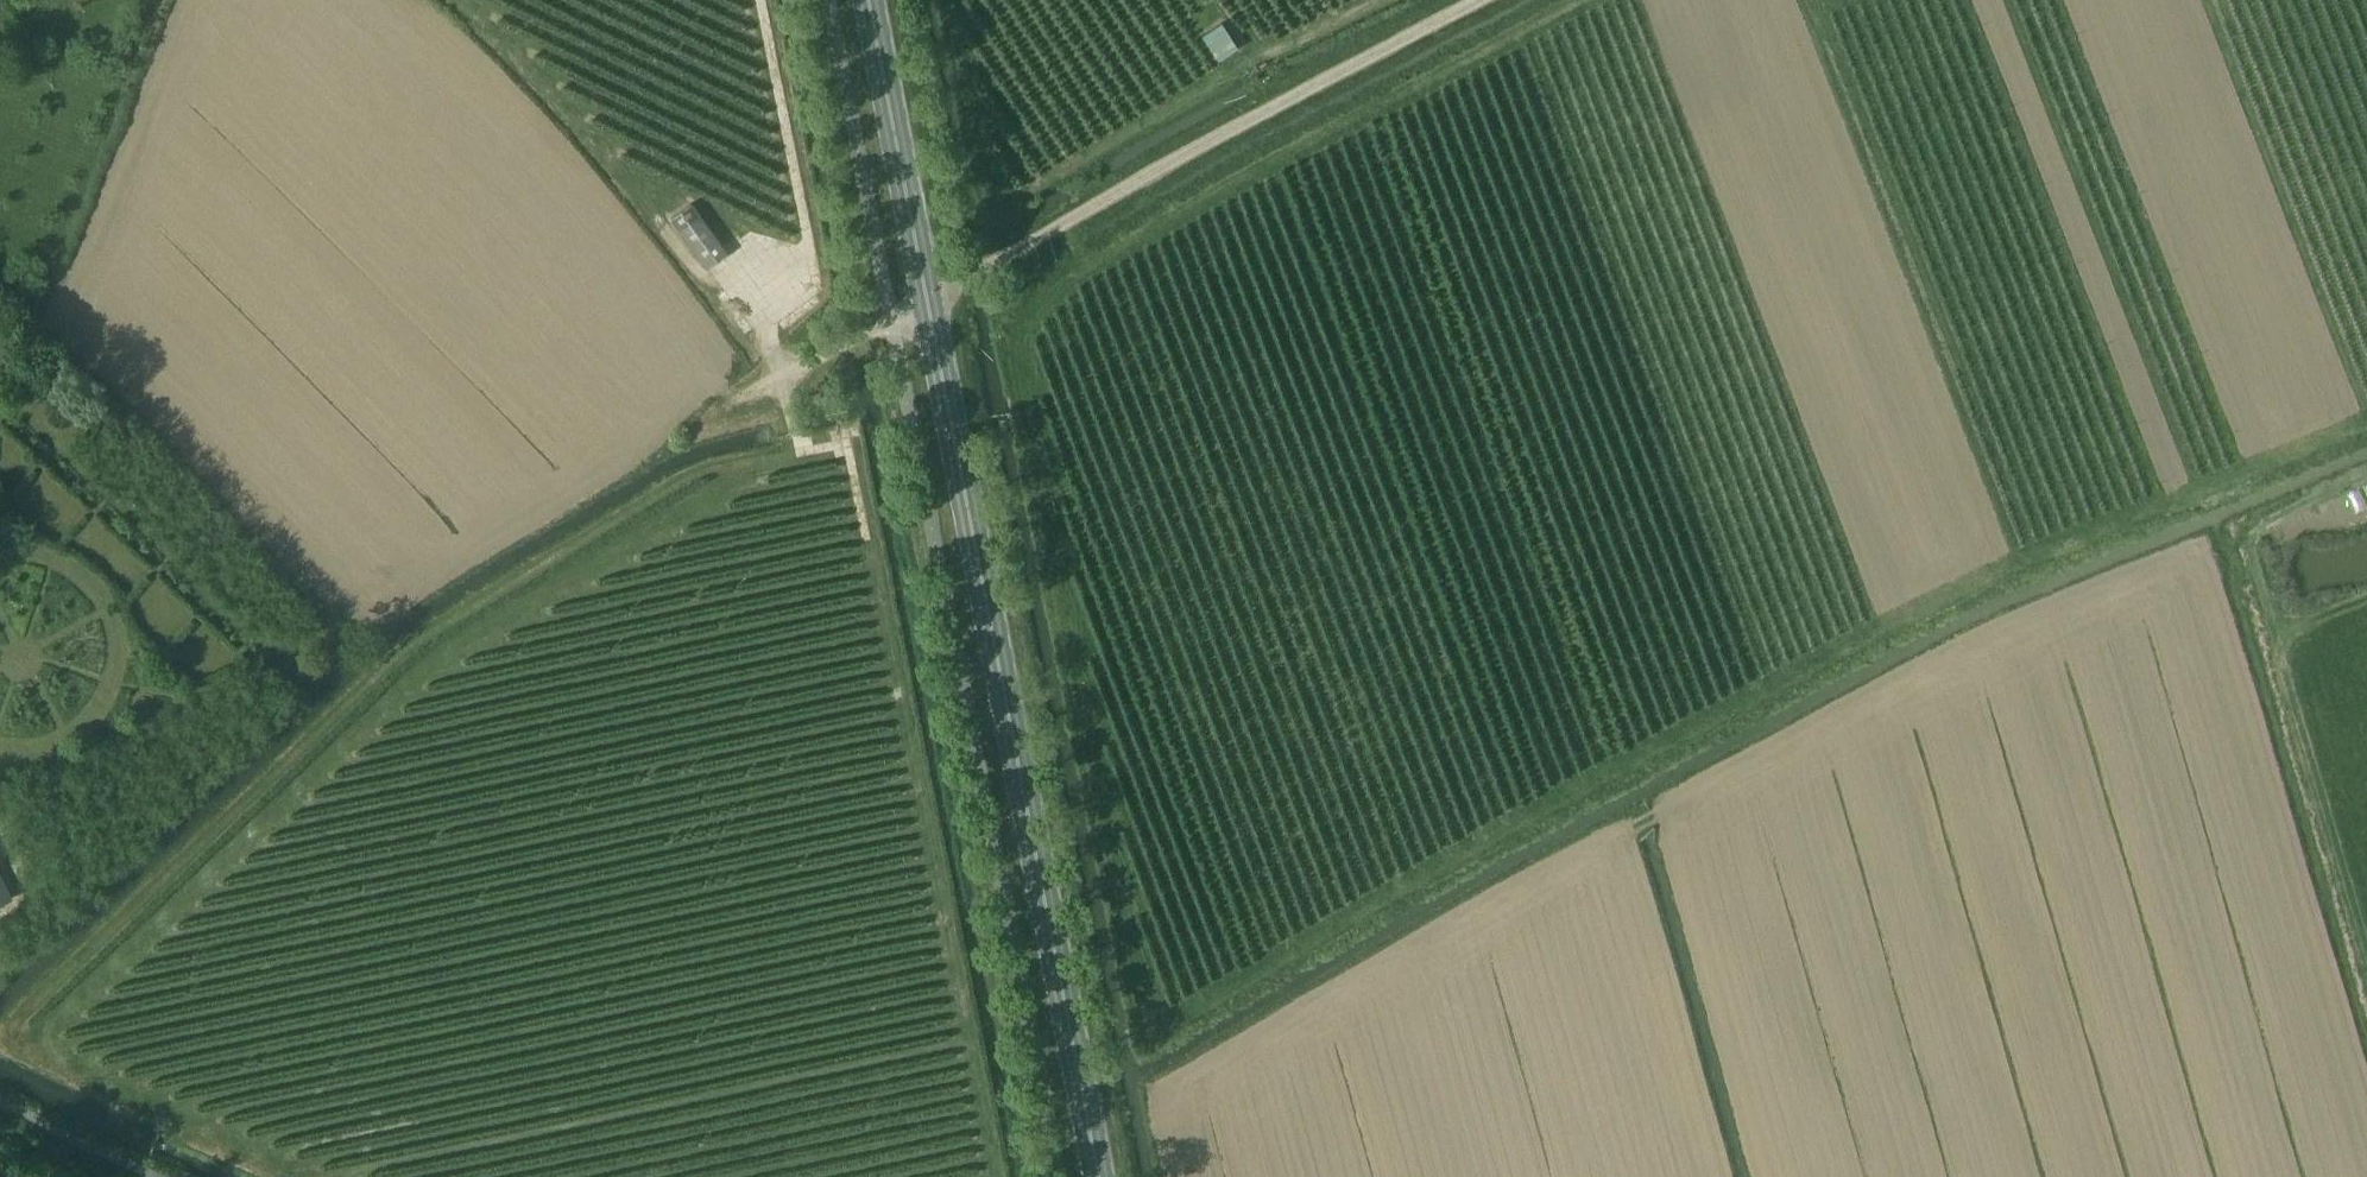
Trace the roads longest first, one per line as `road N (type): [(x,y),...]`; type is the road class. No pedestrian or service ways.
road 1 (primary): [(1098,1176),(868,0)]
road 2 (track): [(734,403),(1481,0)]
road 3 (track): [(867,542),(844,445),(804,454),(762,331),(769,285),(809,256),(759,0)]
road 4 (unclassified): [(152,1176),(0,1098)]

